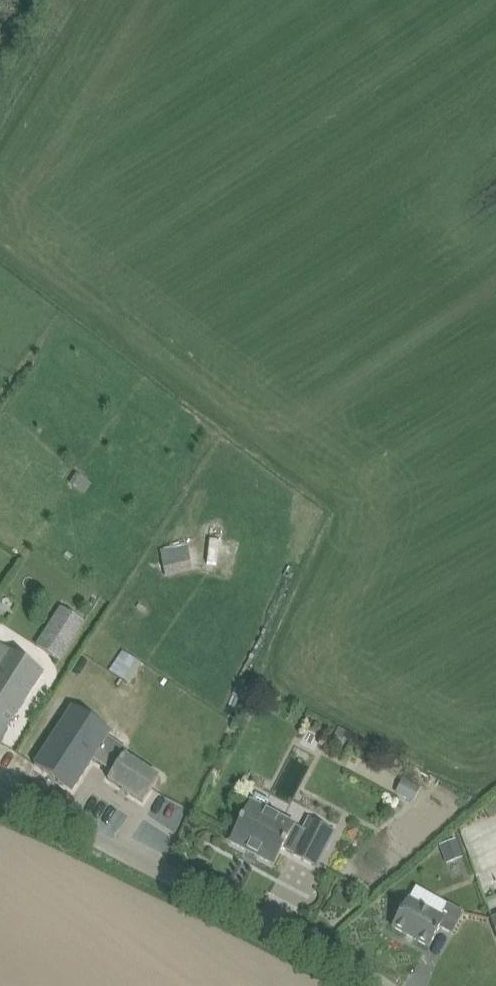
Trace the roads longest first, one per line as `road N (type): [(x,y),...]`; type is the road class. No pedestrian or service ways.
road 1 (unclassified): [(386,985),(0,787)]

